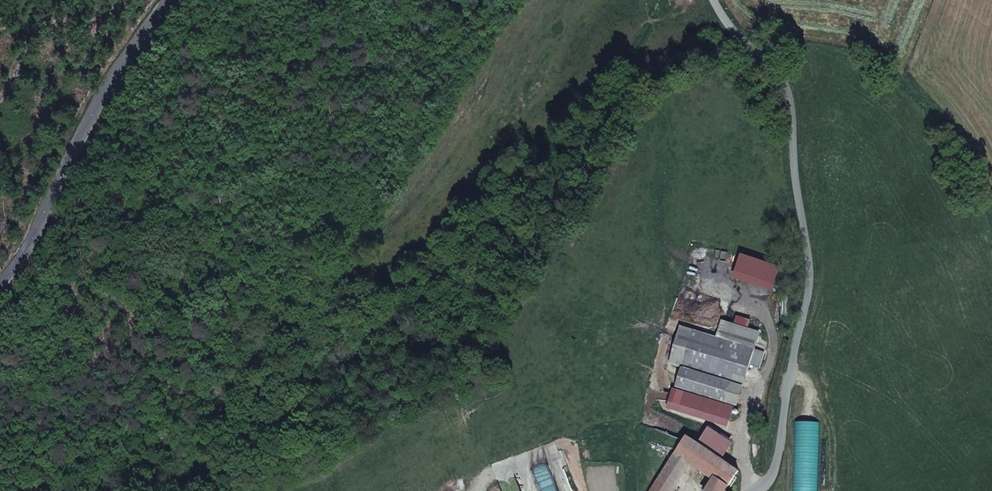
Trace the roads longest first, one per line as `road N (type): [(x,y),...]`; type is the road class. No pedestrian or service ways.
road 1 (unclassified): [(714,0),(733,34),(788,89),(812,262),(781,456),(760,490)]
road 2 (secondary): [(170,0),(93,111),(31,240),(0,286)]

